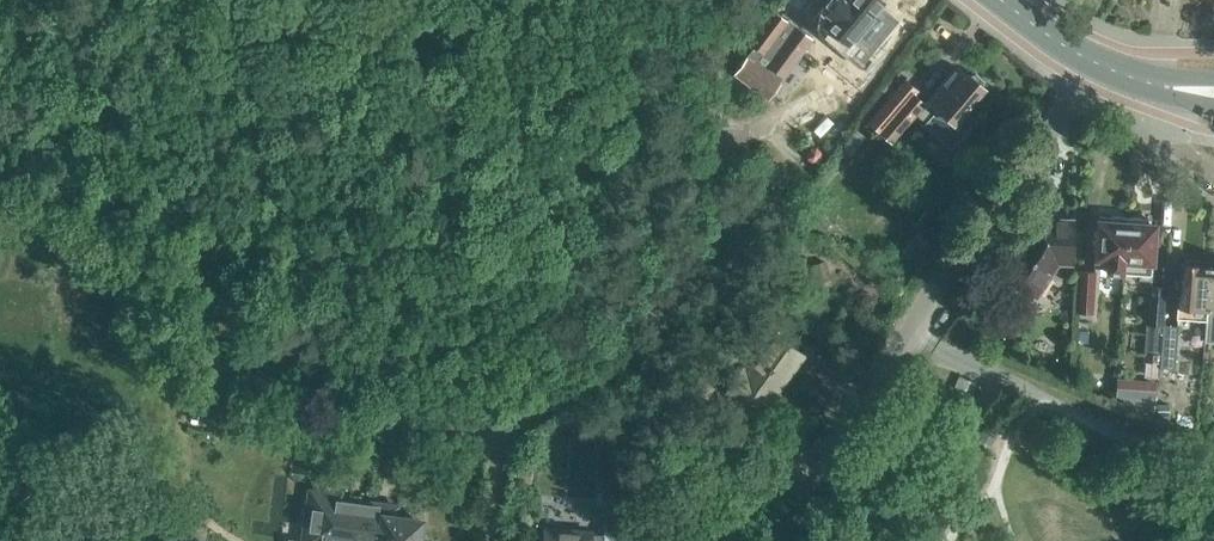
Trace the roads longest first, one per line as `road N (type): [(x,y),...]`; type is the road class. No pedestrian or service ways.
road 1 (unclassified): [(705,540),(817,458),(1095,61)]
road 2 (unclassified): [(497,429),(388,422),(317,395),(176,192),(111,164),(0,153)]
road 3 (unclassified): [(497,429),(600,382),(690,273),(706,219),(716,52),(741,0)]

